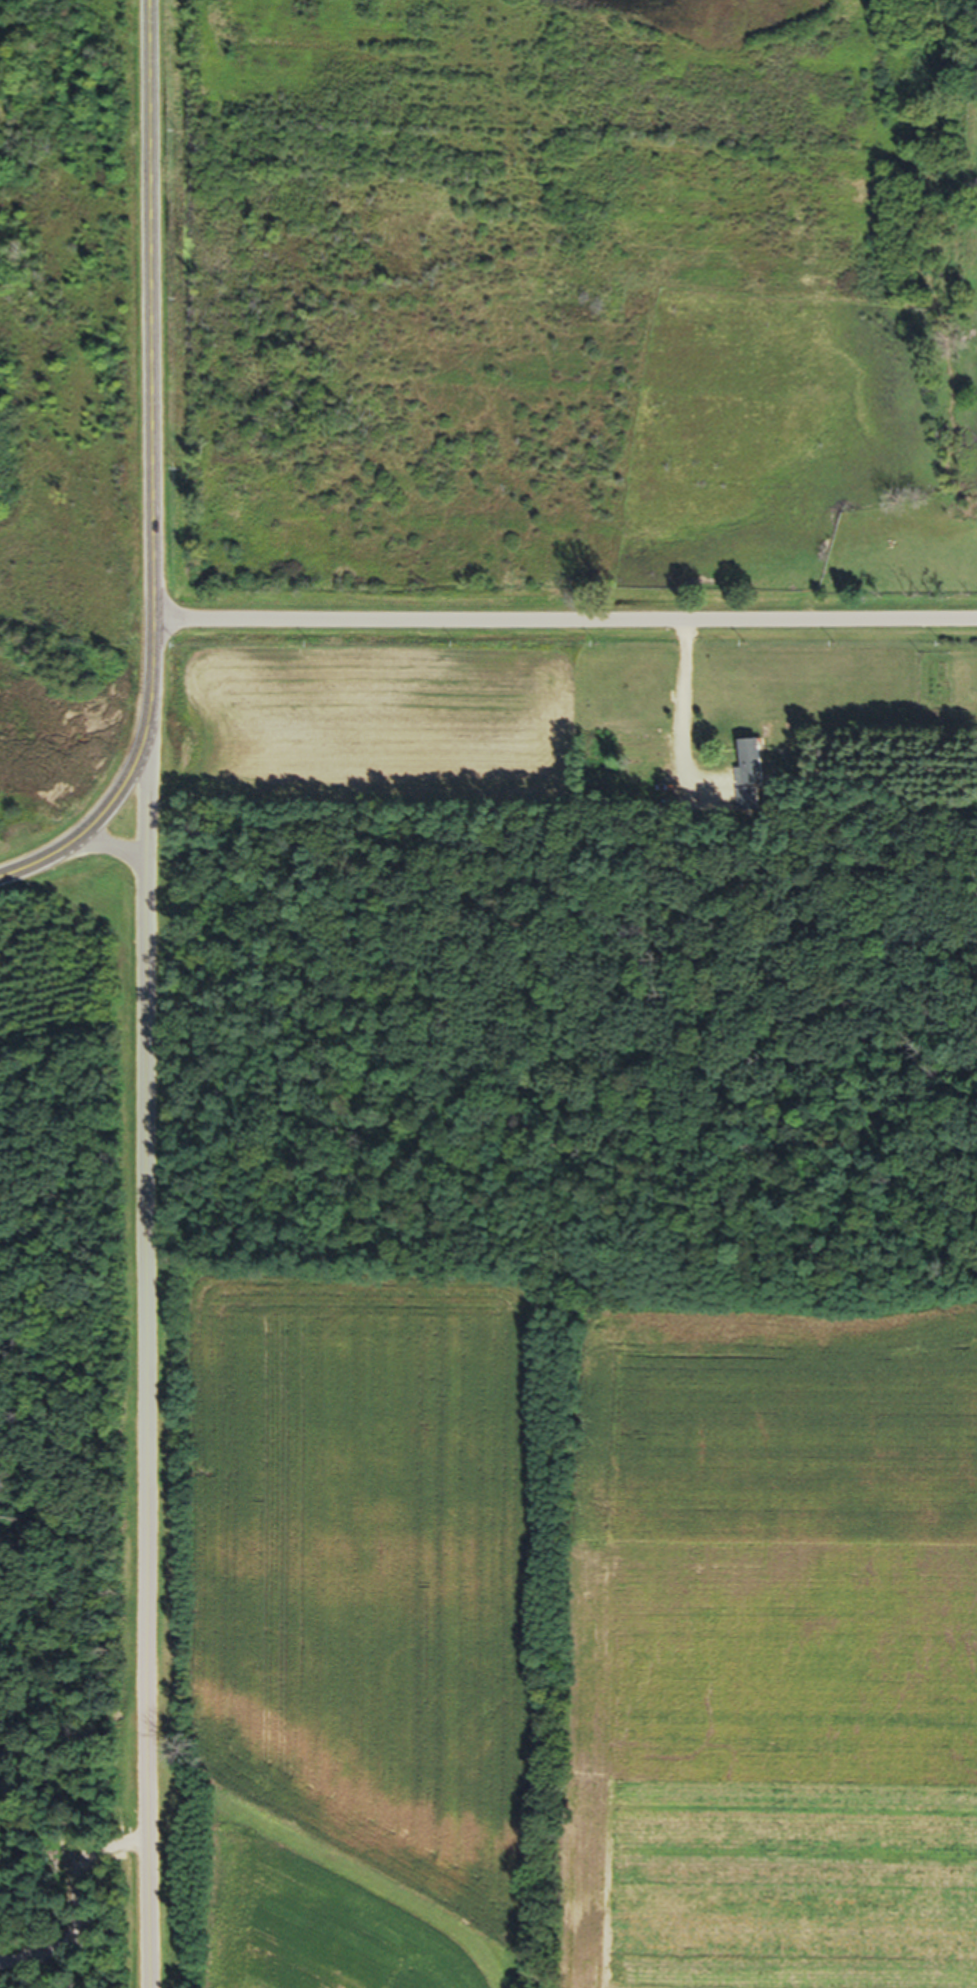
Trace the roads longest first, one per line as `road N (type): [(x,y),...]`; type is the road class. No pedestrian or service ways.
road 1 (secondary): [(150,1987),(151,704)]
road 2 (primary): [(0,878),(58,853),(103,815),(133,770),(151,704),(149,0)]
road 3 (residential): [(153,619),(976,619)]

